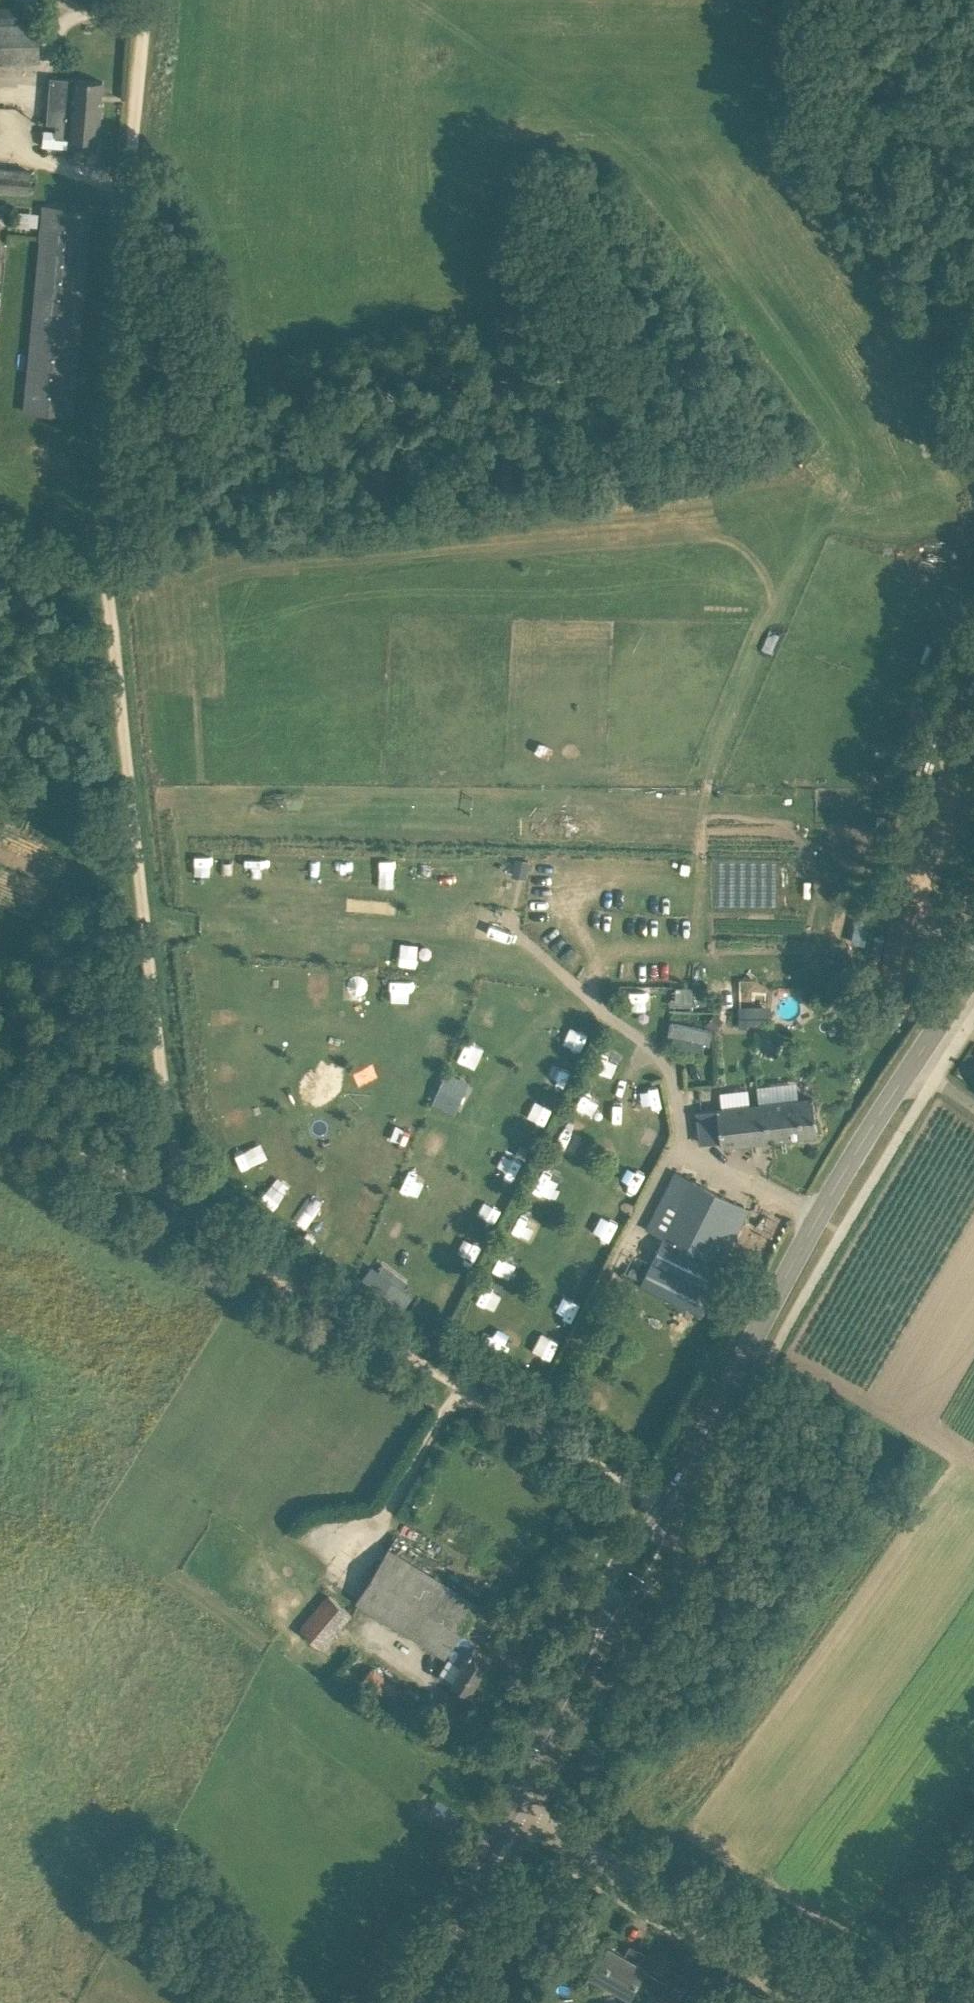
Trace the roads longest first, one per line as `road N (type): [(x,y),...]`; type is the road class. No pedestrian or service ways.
road 1 (track): [(214,1232),(185,1184),(113,667),(103,536),(151,0)]
road 2 (secondary): [(686,1476),(818,1218),(973,965)]
road 3 (track): [(665,1502),(214,1232)]
road 4 (residential): [(843,2002),(512,1805)]
road 5 (track): [(214,1232),(0,1106)]
road 6 (secondary): [(412,2002),(512,1805)]
road 7 (secondary): [(686,1476),(612,1576),(586,1666)]
road 8 (secondary): [(586,1666),(658,1567),(686,1476)]
road 9 (secondary): [(512,1805),(586,1666)]

